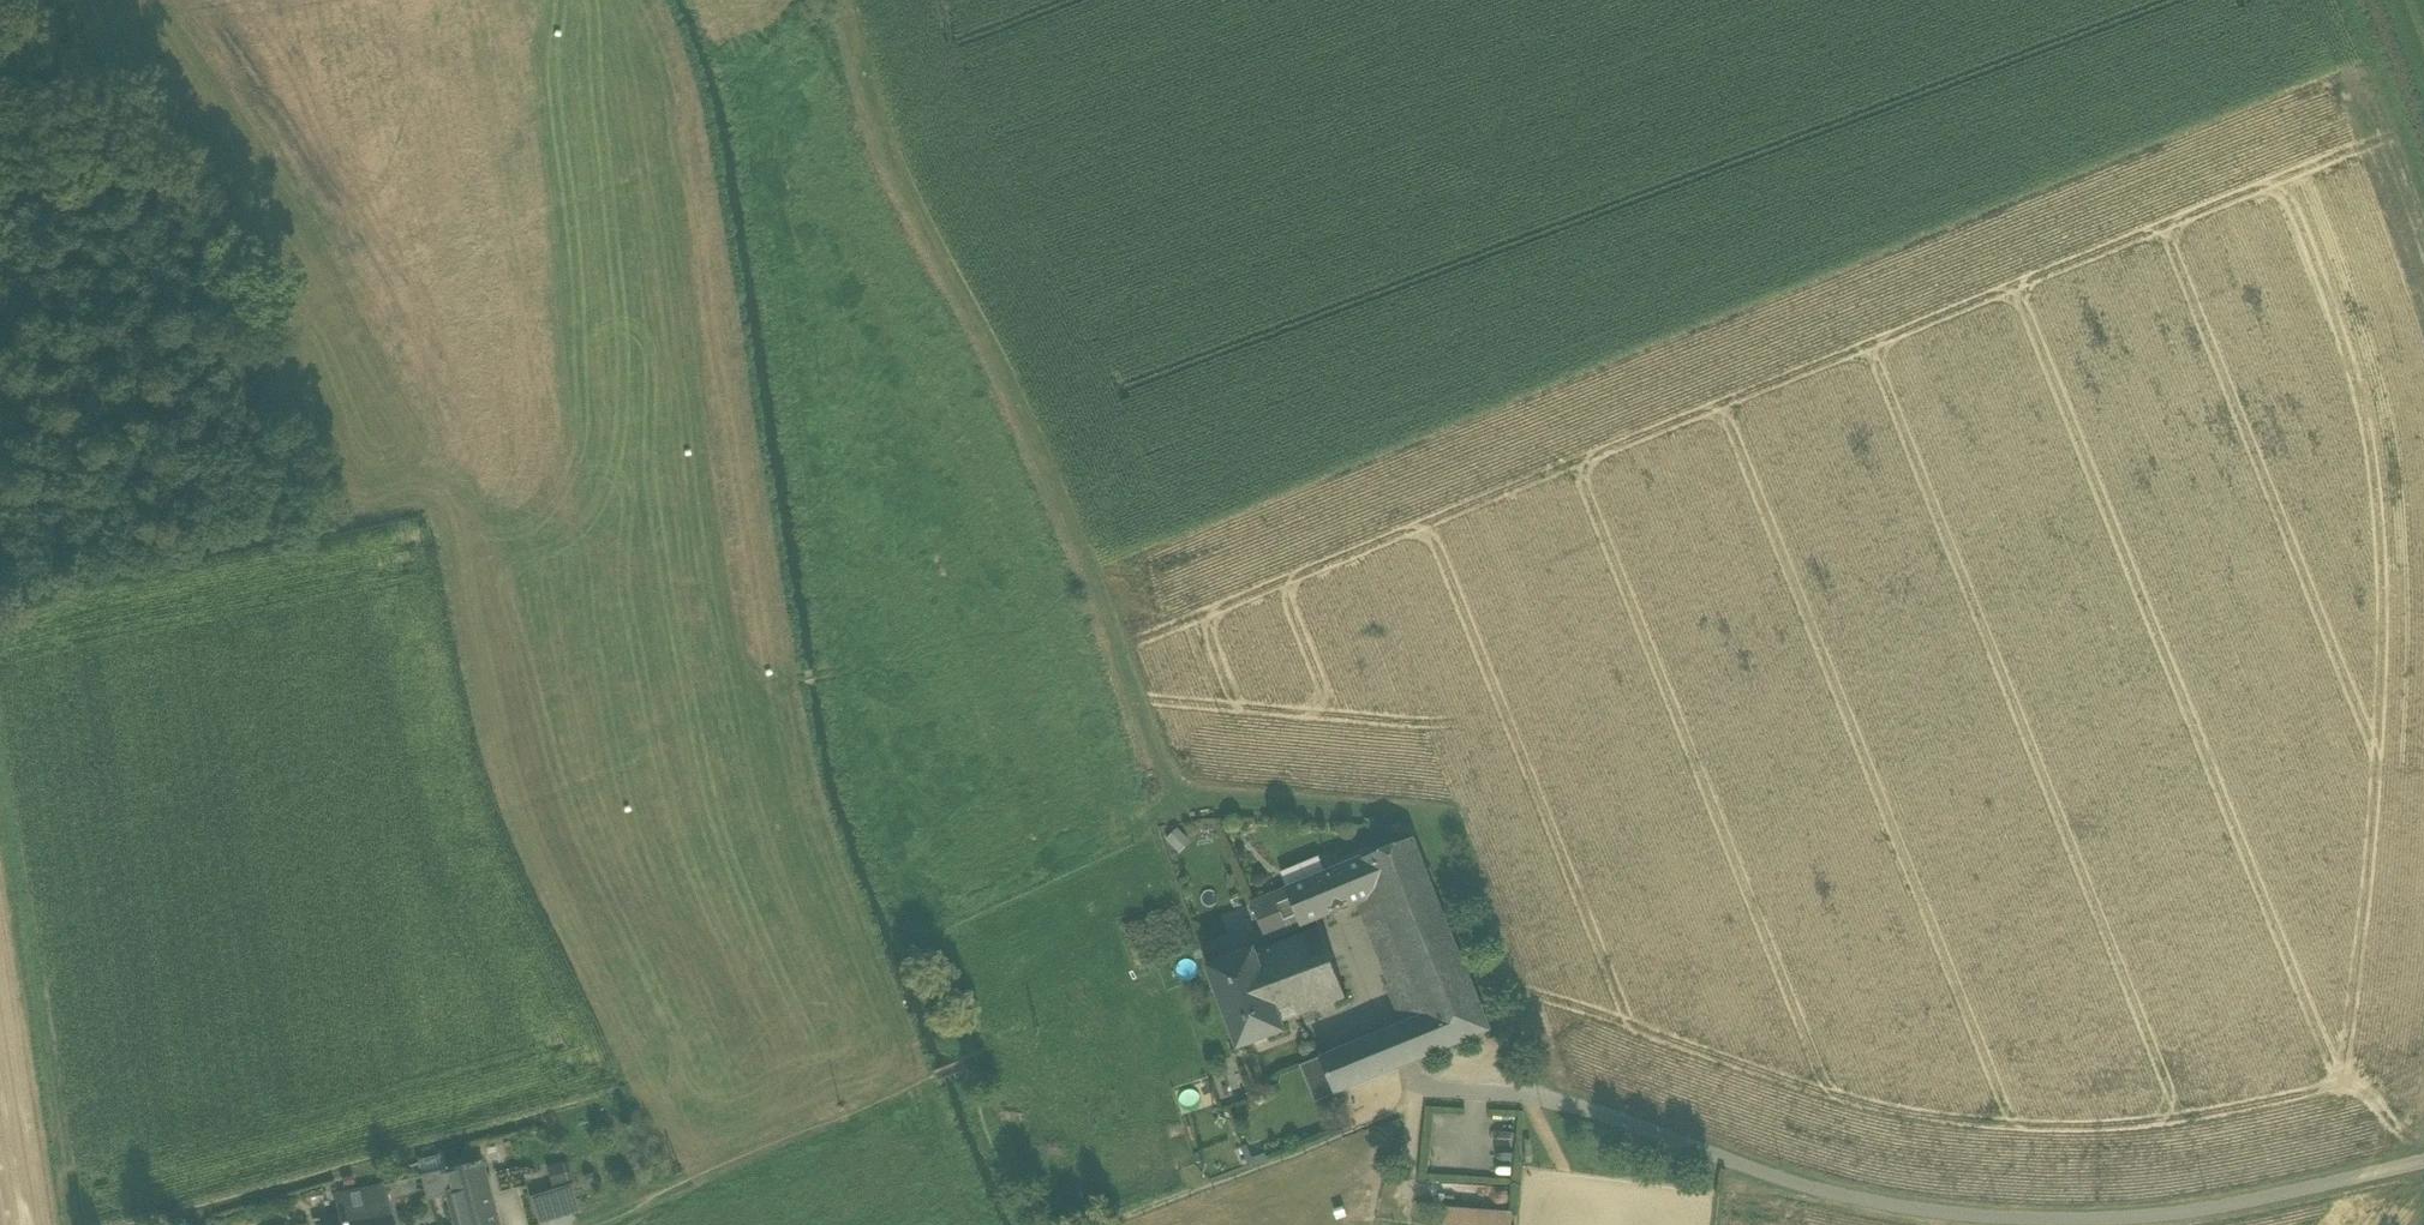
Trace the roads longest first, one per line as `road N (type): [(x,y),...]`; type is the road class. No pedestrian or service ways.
road 1 (track): [(848,0),(858,48),(1088,561),(1166,793),(1432,814),(1536,1095)]
road 2 (unclassified): [(2423,1158),(2219,1206),(2109,1218),(1916,1209),(1824,1190),(1536,1095)]
road 3 (track): [(74,1224),(0,818)]

